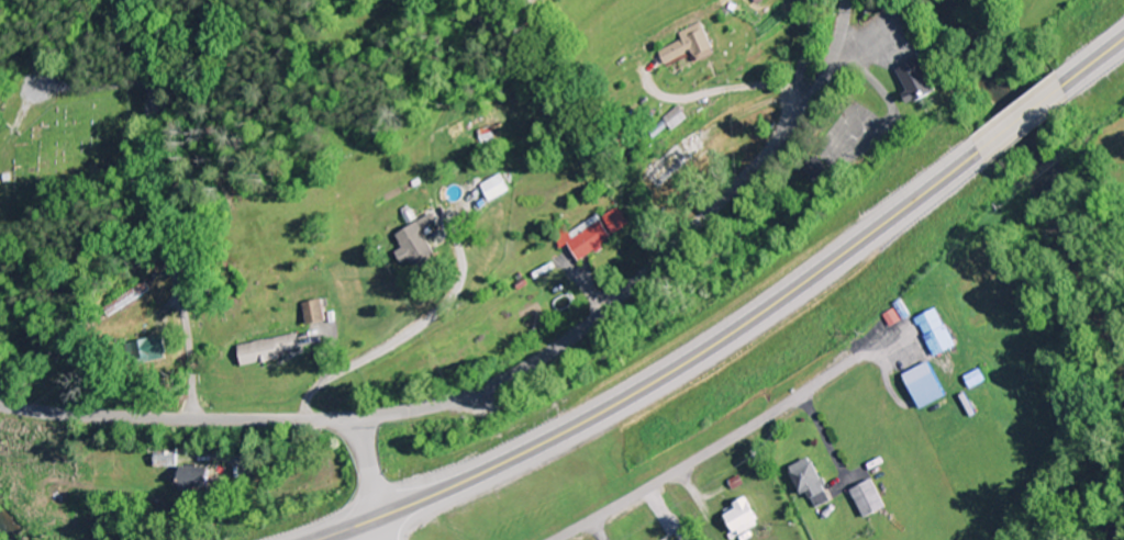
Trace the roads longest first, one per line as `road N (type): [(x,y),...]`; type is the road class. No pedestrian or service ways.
road 1 (residential): [(0,396),(121,419),(267,427),(448,414),(505,393),(612,312),(782,147),(837,66),(848,0)]
road 2 (trunk): [(319,539),(455,485),(638,391),(789,293),(977,153)]
road 3 (residential): [(191,425),(186,325),(130,105),(38,90)]
road 4 (residential): [(550,539),(849,362)]
road 5 (residential): [(782,147),(776,127),(799,63),(807,0)]

